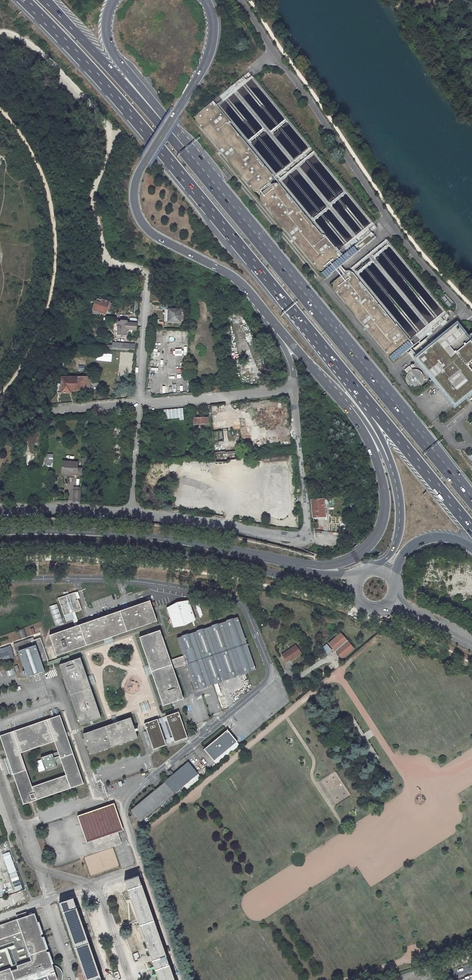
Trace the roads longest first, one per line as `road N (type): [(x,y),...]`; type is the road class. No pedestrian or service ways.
road 1 (trunk): [(24,0),(129,113),(376,413)]
road 2 (trunk): [(471,497),(184,152)]
road 3 (primary): [(0,545),(167,553),(355,591)]
road 4 (primary): [(291,563),(133,535),(0,532)]
road 5 (unclassified): [(181,979),(124,812),(130,796),(206,733)]
road 6 (trunk): [(170,123),(136,183),(140,219),(160,239),(240,282),(283,334)]
road 7 (primary): [(342,402),(380,471),(382,527),(367,549),(342,563),(291,563)]
road 8 (unclassified): [(0,582),(120,580),(233,599)]
road 9 (trunk): [(184,152),(44,0)]
road 10 (residential): [(310,543),(130,515)]
road 11 (residential): [(295,393),(138,404)]
road 12 (residential): [(295,393),(310,543)]
road 13 (unclassified): [(223,719),(270,673),(247,611),(233,599)]
road 14 (trunk): [(376,413),(471,528)]
road 15 (trunk): [(170,123),(109,46),(113,0)]
road 16 (residential): [(138,404),(141,270)]
road 17 (trunk): [(206,0),(209,53),(170,123)]
road 18 (residential): [(130,515),(0,509)]
road 19 (track): [(121,563),(0,560)]

